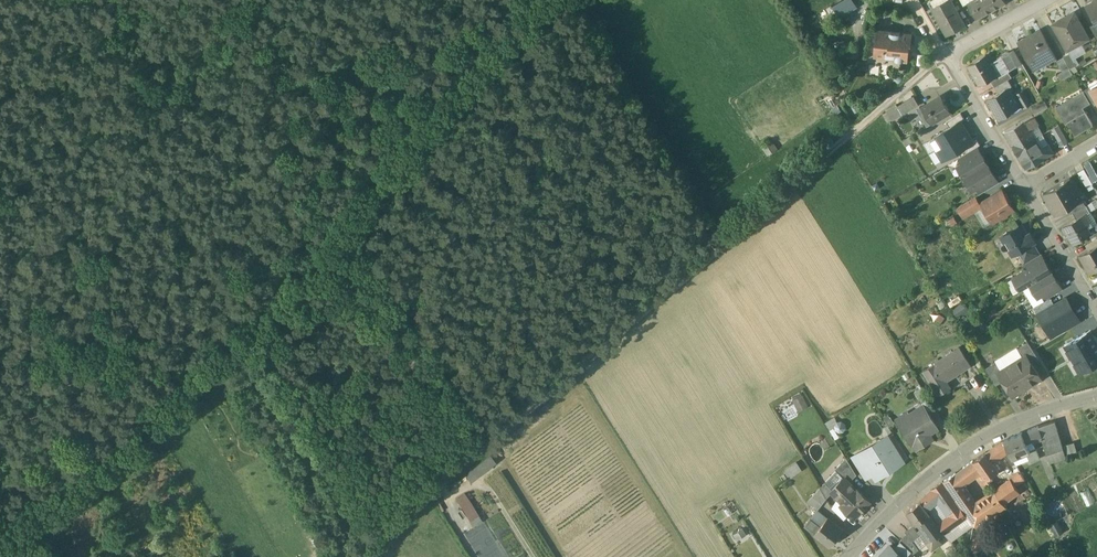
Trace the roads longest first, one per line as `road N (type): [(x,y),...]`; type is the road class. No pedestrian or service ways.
road 1 (track): [(527,0),(308,263),(215,360),(89,469),(0,526)]
road 2 (track): [(382,556),(659,318),(846,137)]
road 3 (residential): [(853,556),(959,460),(1096,403)]
road 4 (residential): [(1026,191),(949,58),(1051,0)]
road 5 (residential): [(1096,314),(1026,191)]
road 6 (track): [(0,363),(89,469)]

